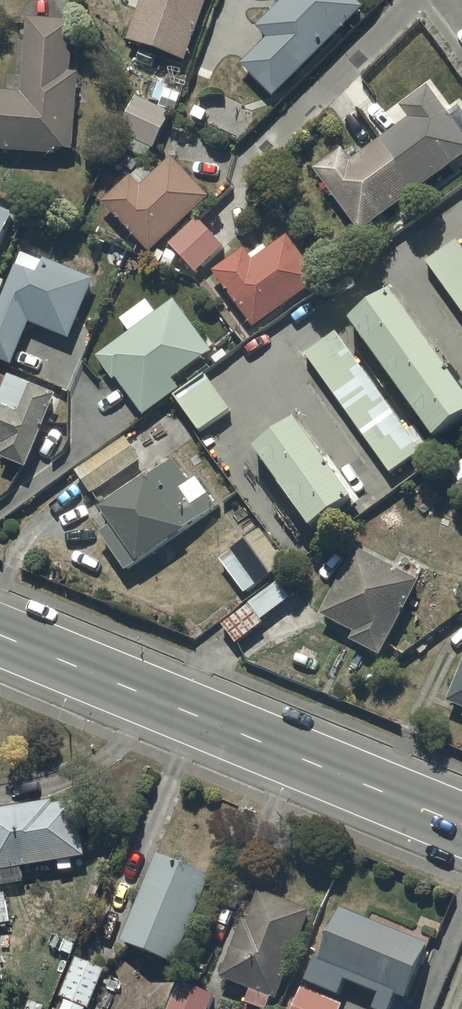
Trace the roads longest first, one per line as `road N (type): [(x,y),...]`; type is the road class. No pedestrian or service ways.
road 1 (secondary): [(0,634),(461,825)]

